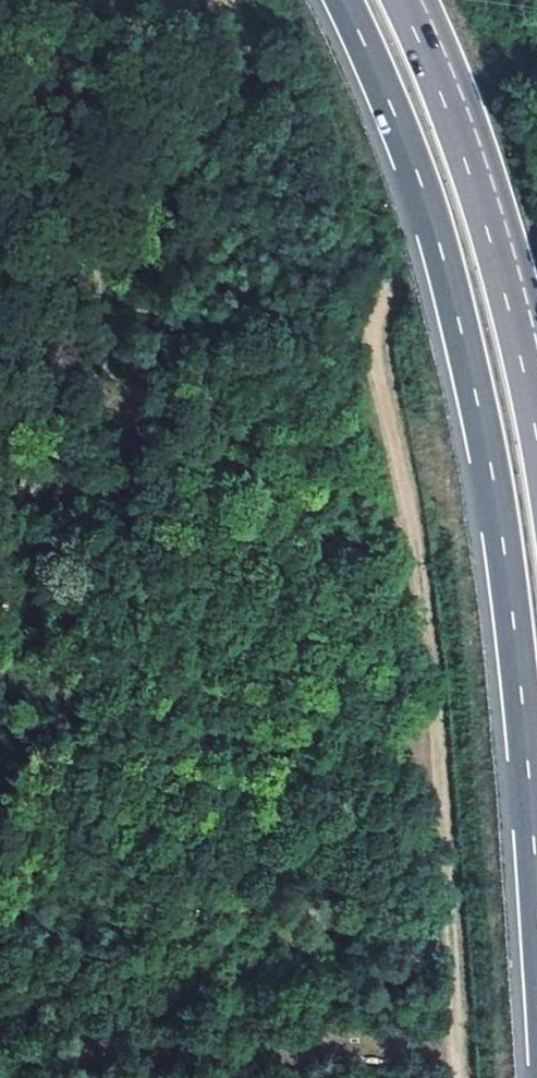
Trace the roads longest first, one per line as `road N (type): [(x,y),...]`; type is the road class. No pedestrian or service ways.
road 1 (motorway): [(336,0),(440,243),(478,402),(513,618),(536,904)]
road 2 (track): [(456,1077),(442,735),(407,508)]
road 3 (track): [(50,332),(0,851)]
road 4 (track): [(407,508),(373,331),(377,311),(529,186),(536,169)]
road 5 (motorway): [(536,390),(493,217),(407,0)]

